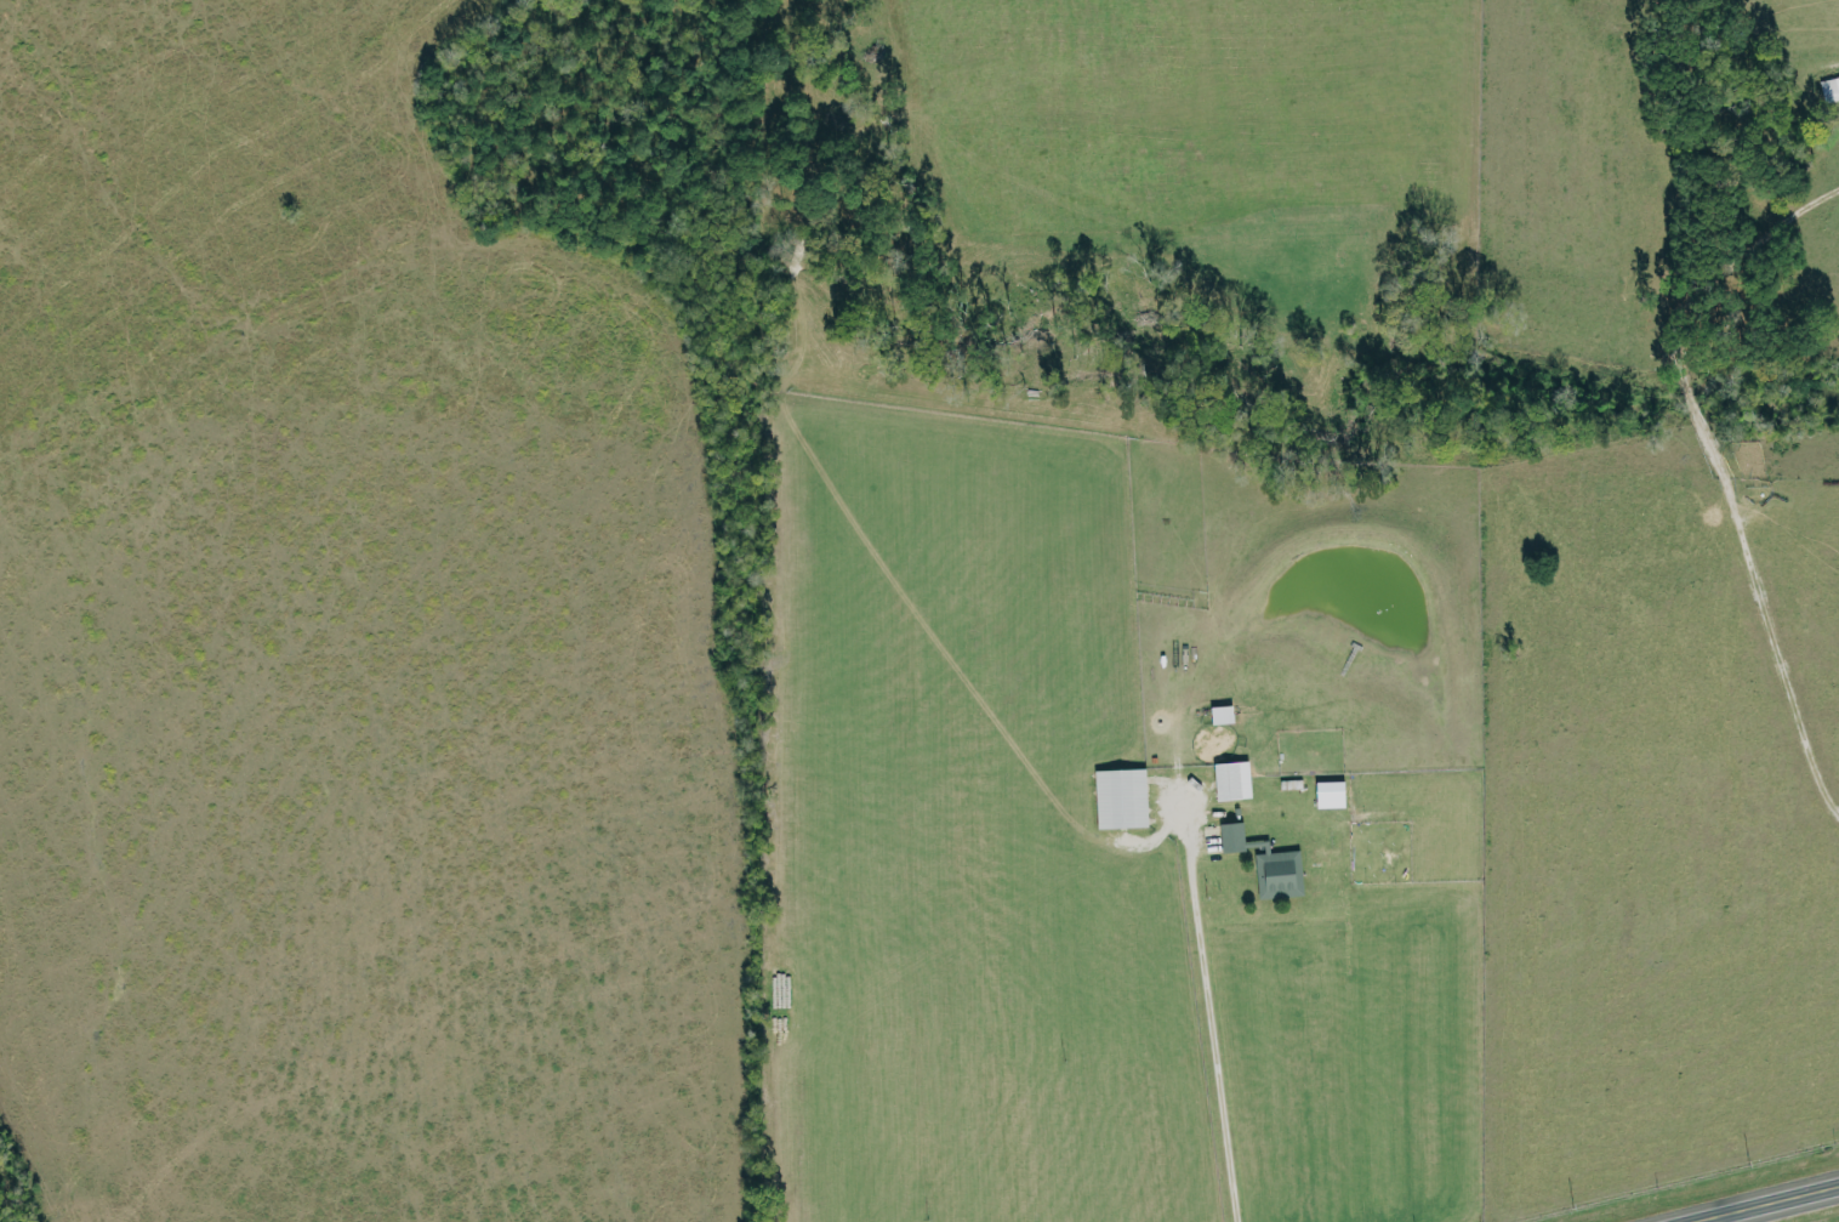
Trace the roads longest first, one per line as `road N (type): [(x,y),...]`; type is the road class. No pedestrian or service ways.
road 1 (primary): [(1704,1221),(1838,1189)]

